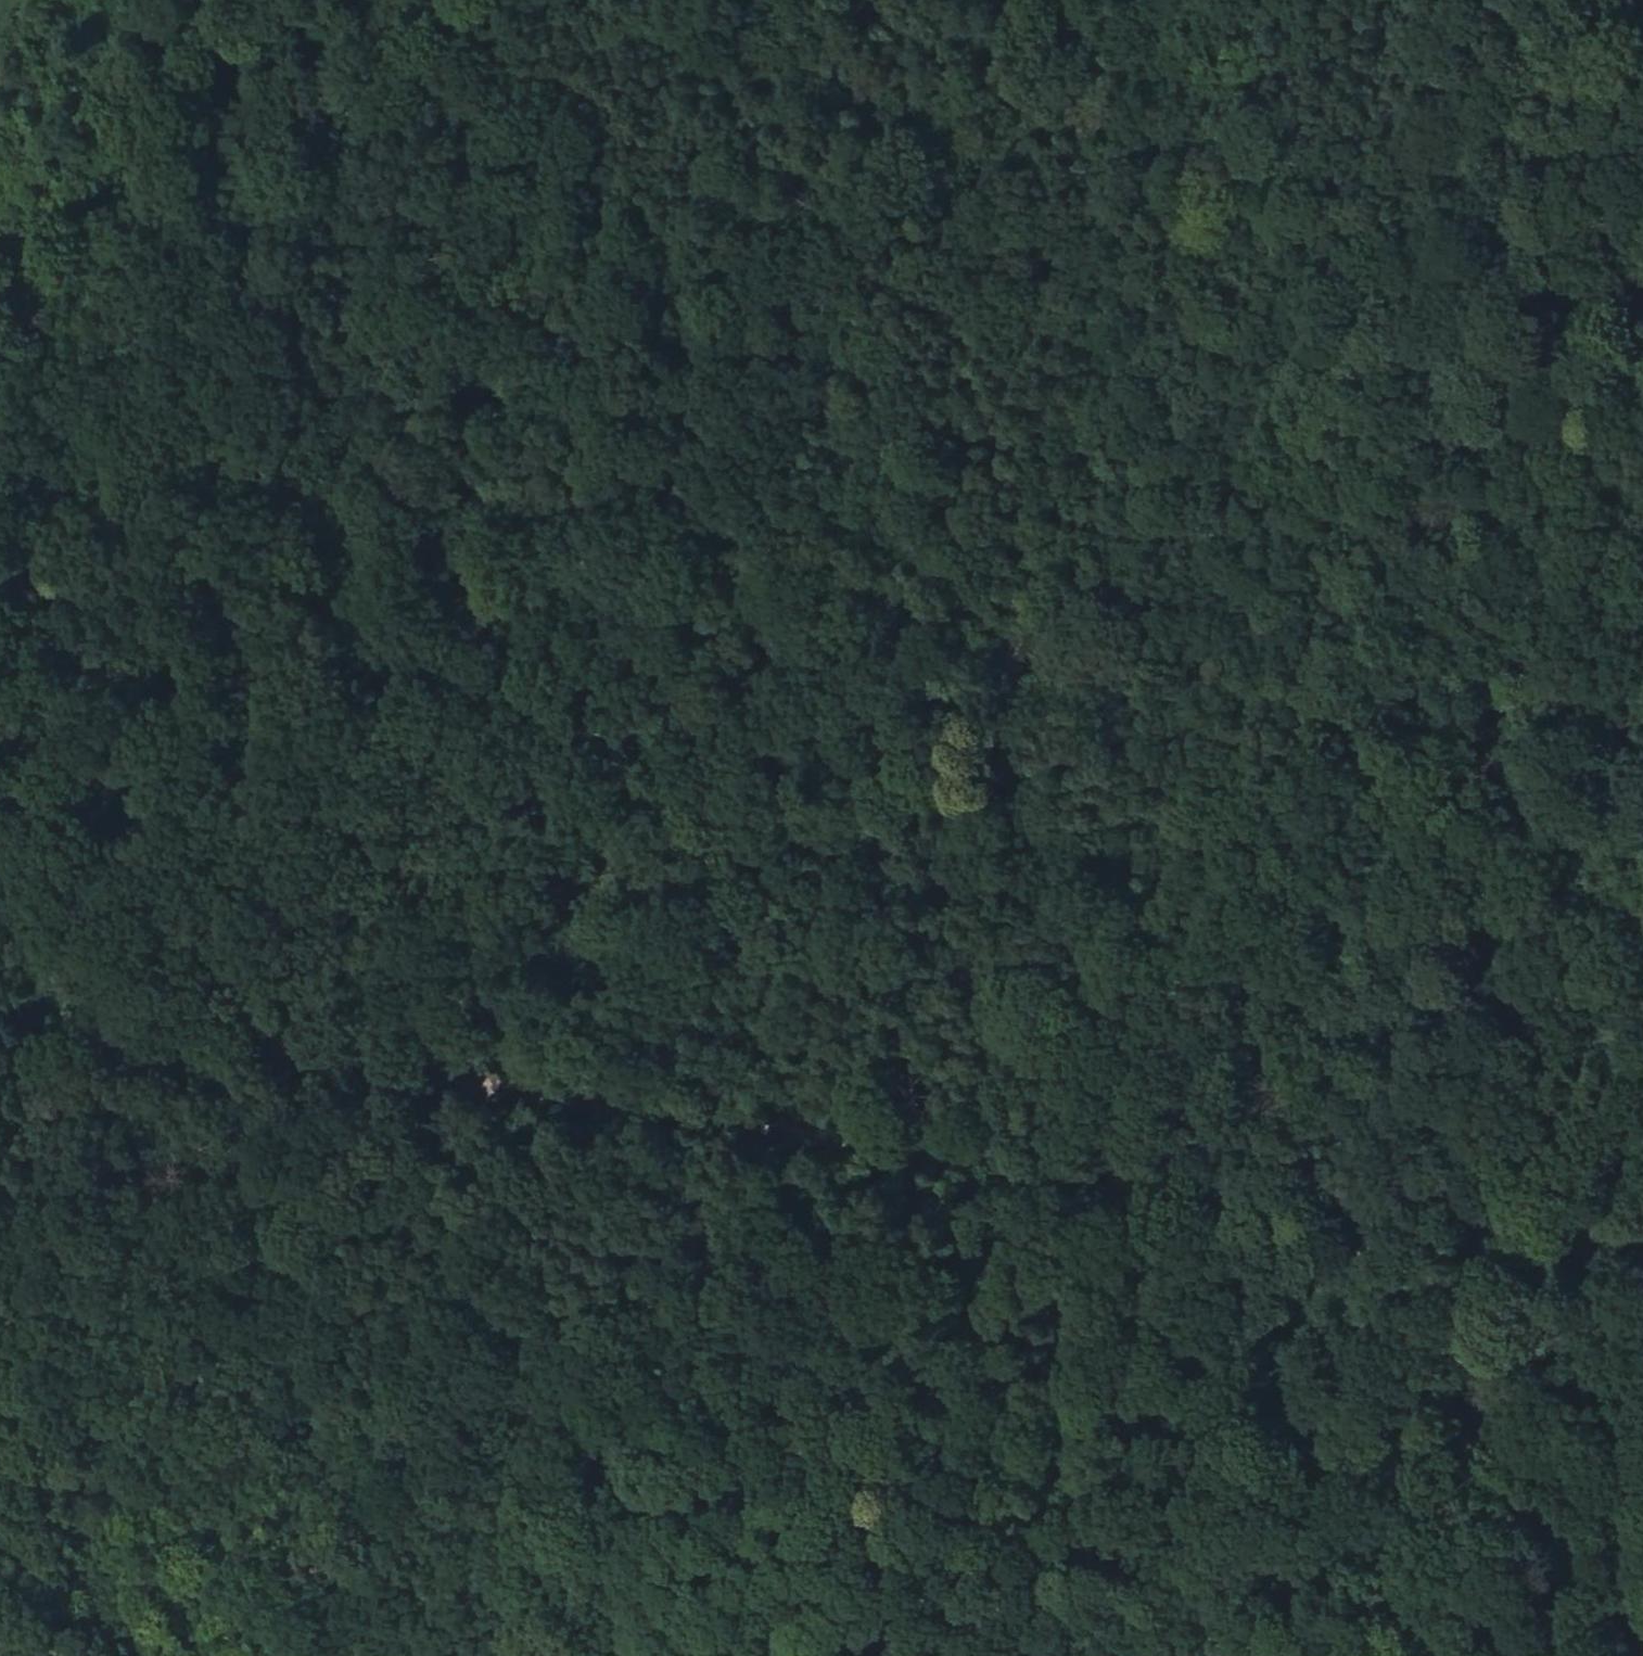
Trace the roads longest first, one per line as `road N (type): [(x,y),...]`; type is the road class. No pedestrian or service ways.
road 1 (track): [(220,0),(0,386)]
road 2 (track): [(0,1538),(67,1655)]

